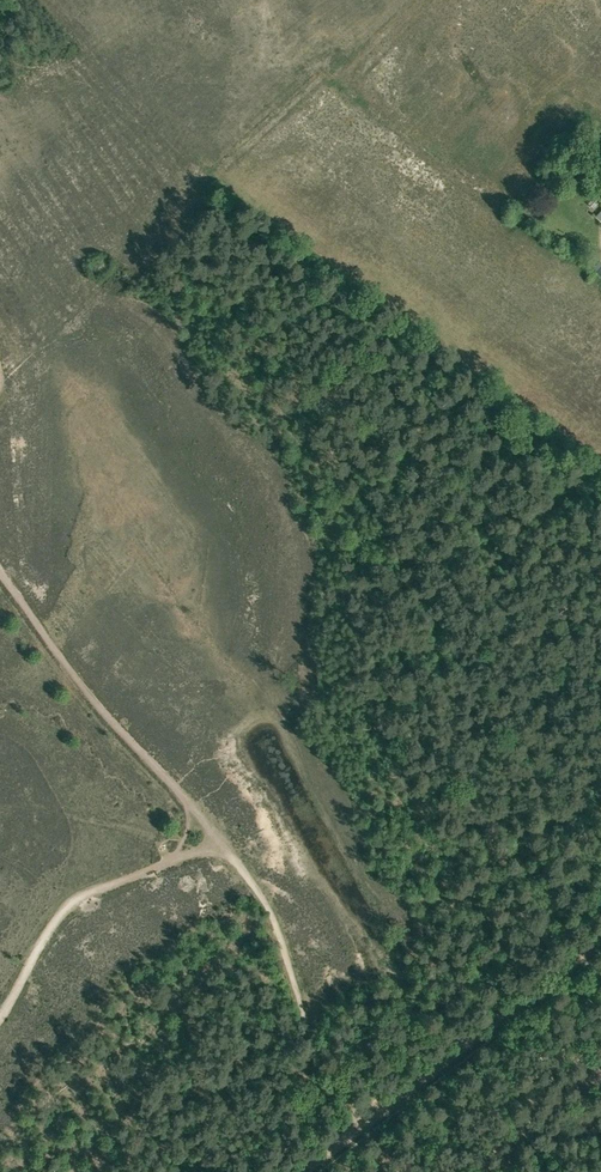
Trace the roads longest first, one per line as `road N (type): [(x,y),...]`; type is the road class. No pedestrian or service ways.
road 1 (track): [(218,839),(100,708),(0,573)]
road 2 (track): [(363,1128),(323,1073),(265,902),(218,839)]
road 3 (track): [(363,1128),(600,941)]
road 4 (track): [(0,1015),(74,899),(218,839)]

